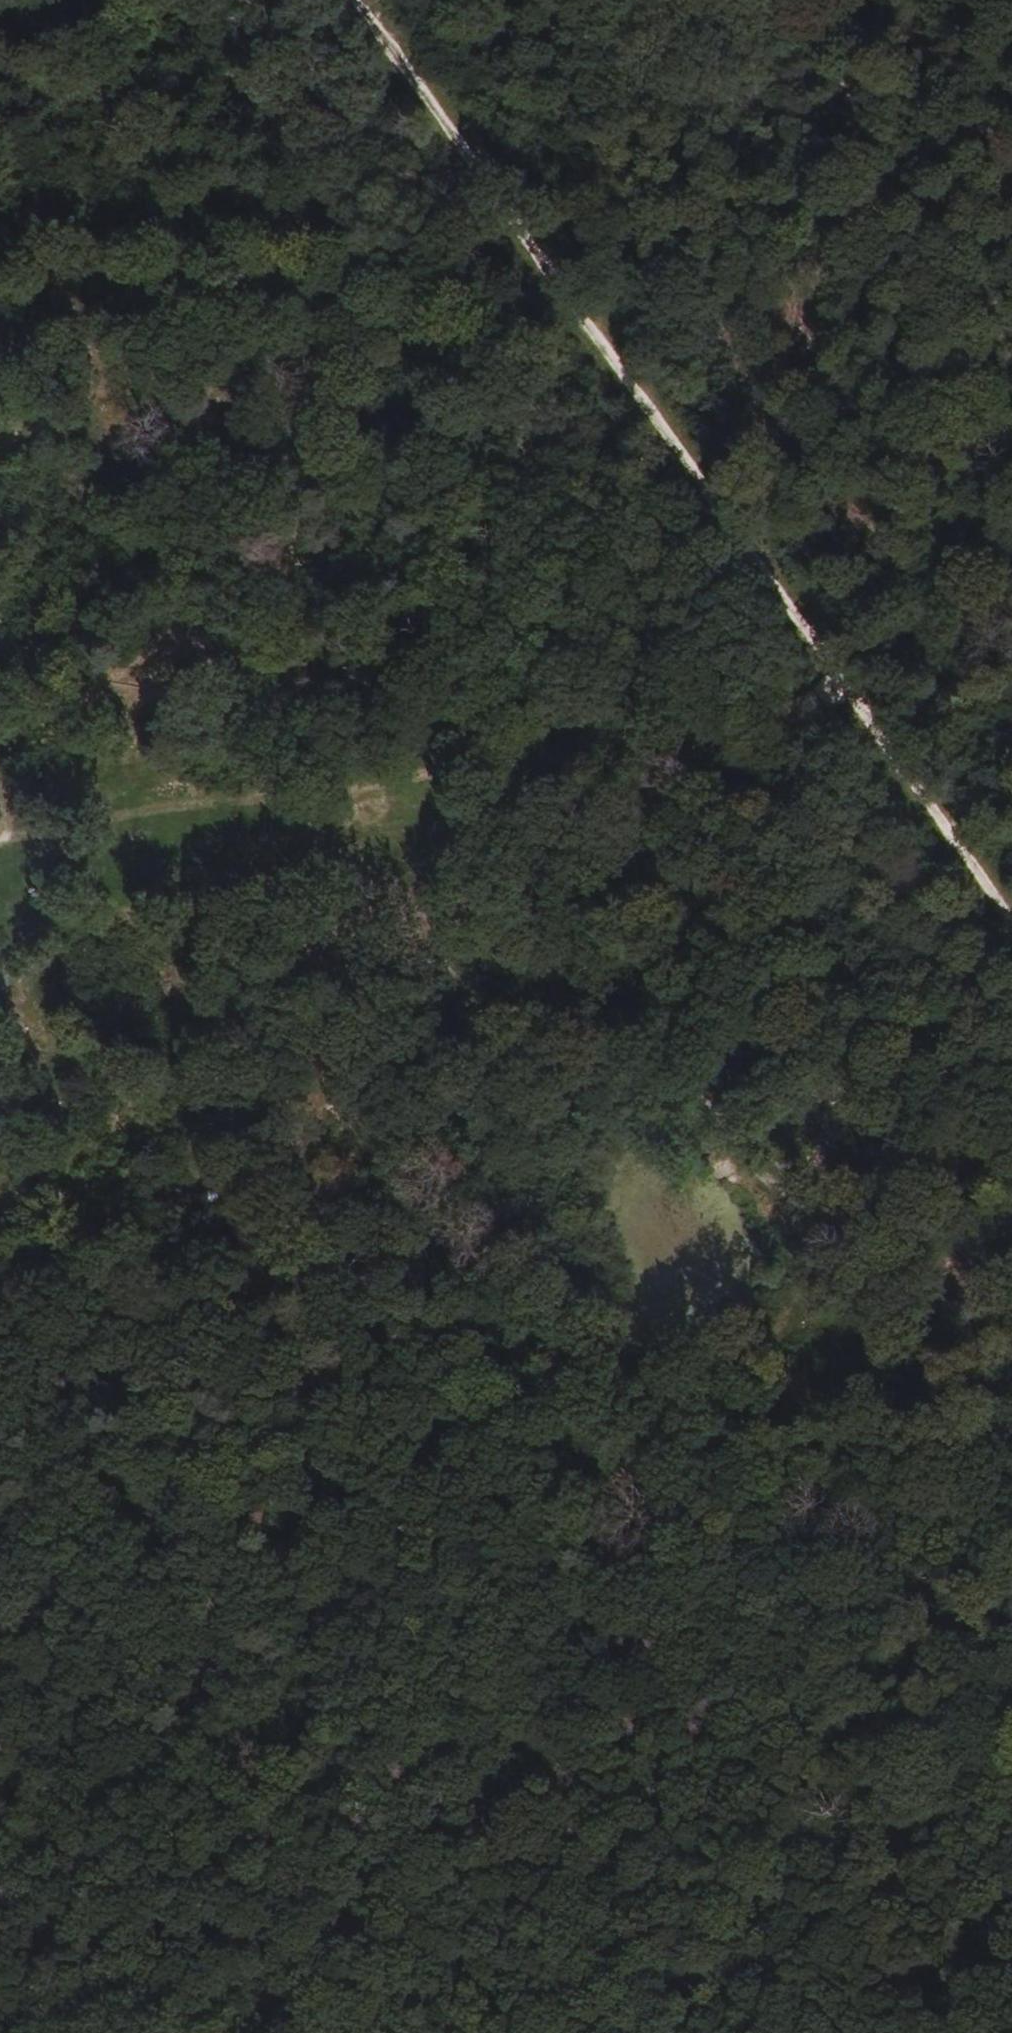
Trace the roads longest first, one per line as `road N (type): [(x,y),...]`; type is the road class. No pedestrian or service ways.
road 1 (track): [(1011,900),(364,0)]

